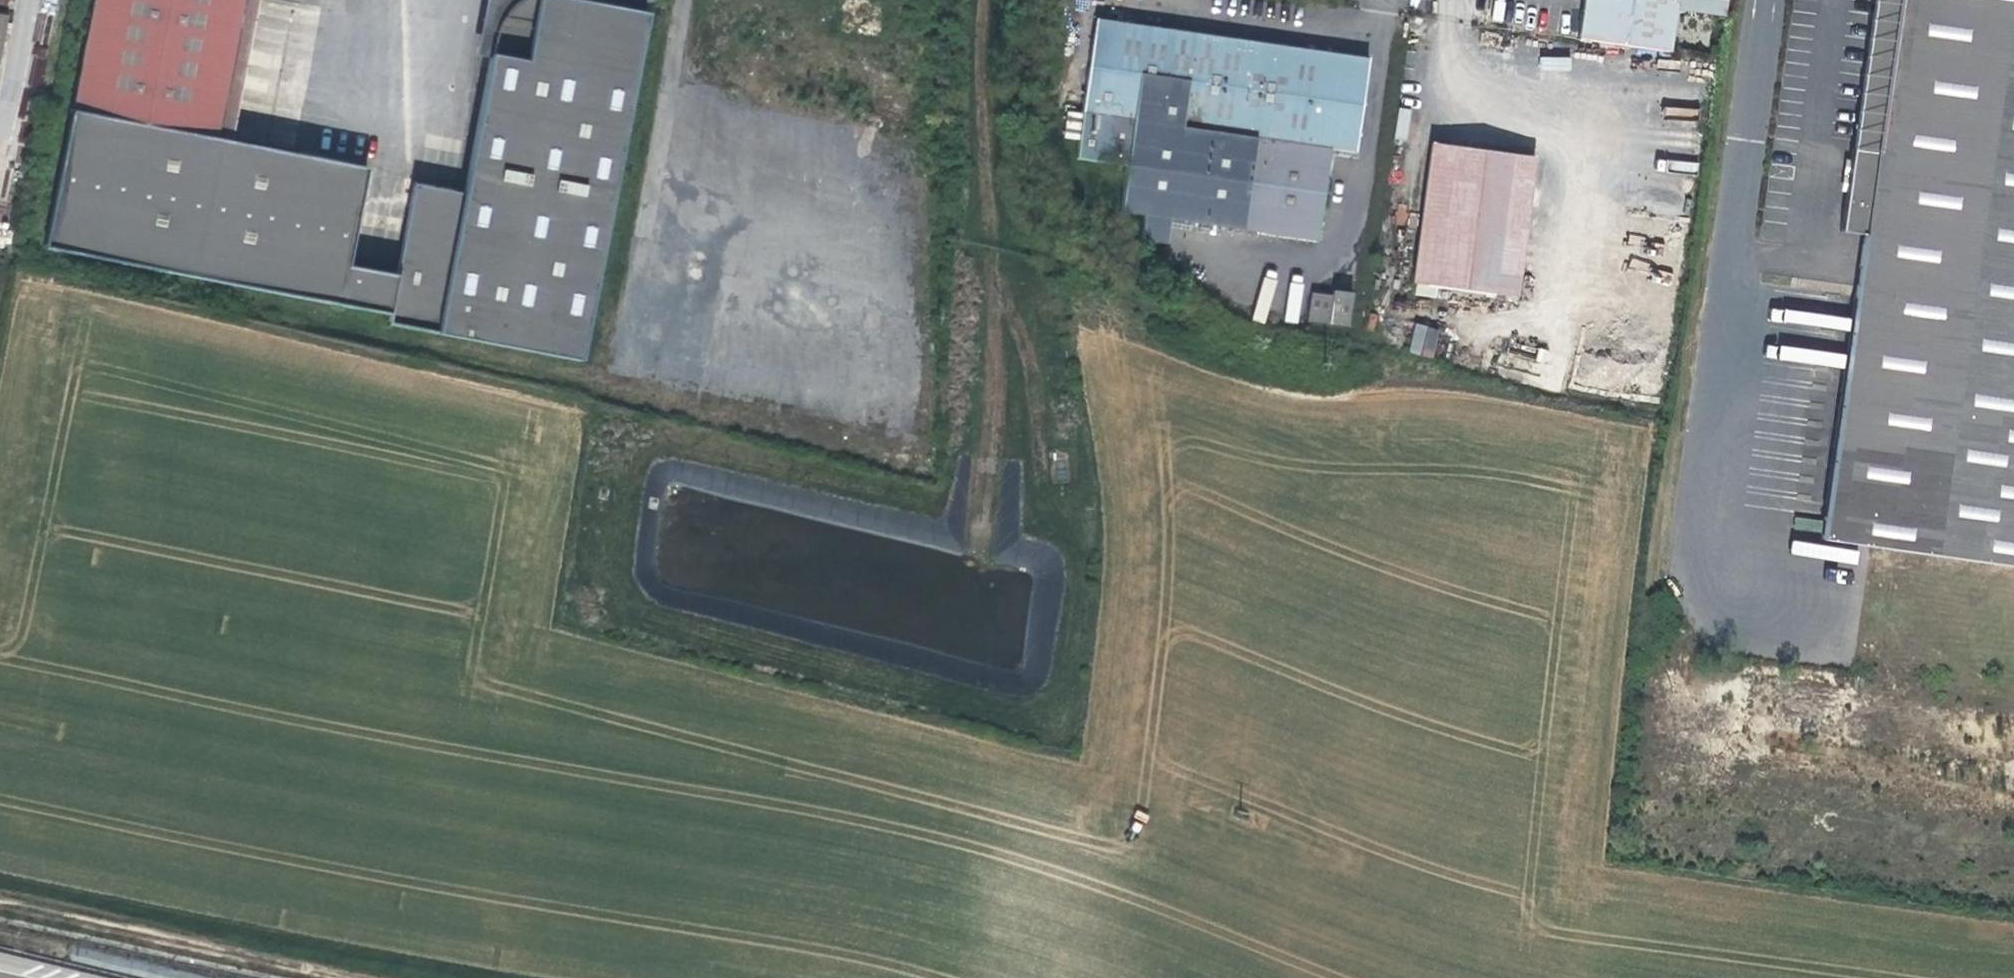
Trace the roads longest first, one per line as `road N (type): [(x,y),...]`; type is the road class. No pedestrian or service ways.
road 1 (track): [(982,515),(993,249),(985,56),(991,0)]

